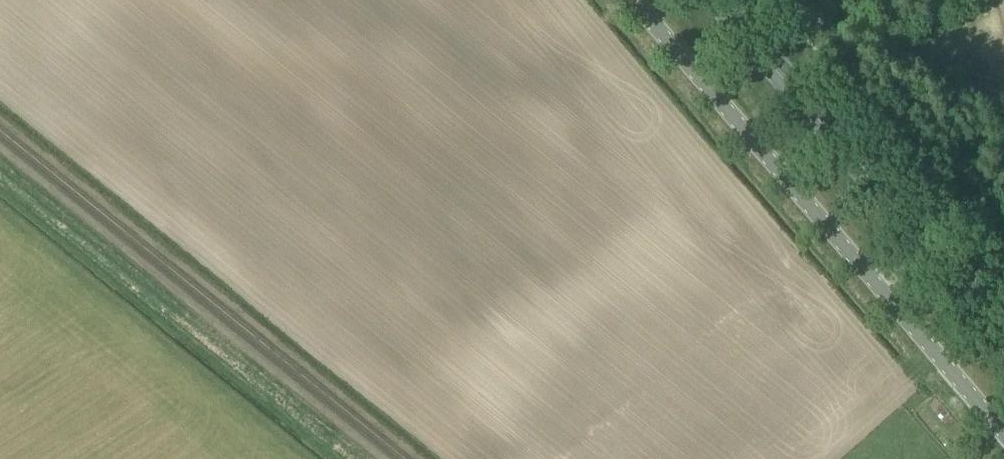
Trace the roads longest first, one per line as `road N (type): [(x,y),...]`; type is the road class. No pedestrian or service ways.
road 1 (unclassified): [(1003,438),(625,0)]
road 2 (primary): [(1003,336),(716,0)]

